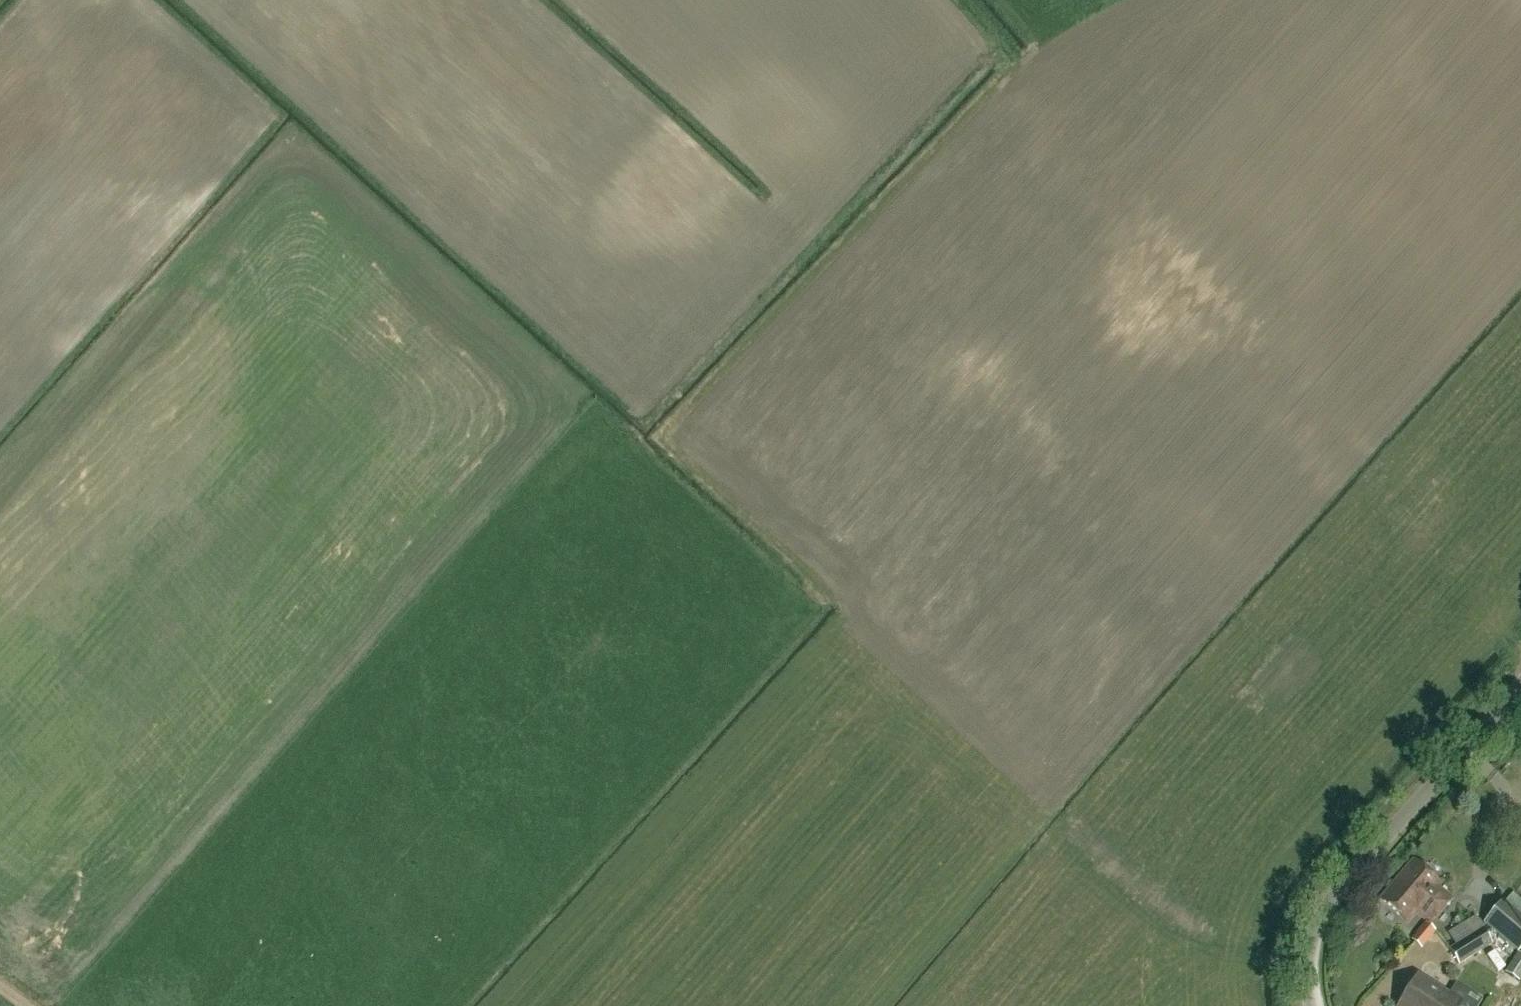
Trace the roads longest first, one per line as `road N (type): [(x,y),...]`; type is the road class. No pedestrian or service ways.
road 1 (unclassified): [(1312,1005),(1310,946),(1329,903),(1520,685)]

